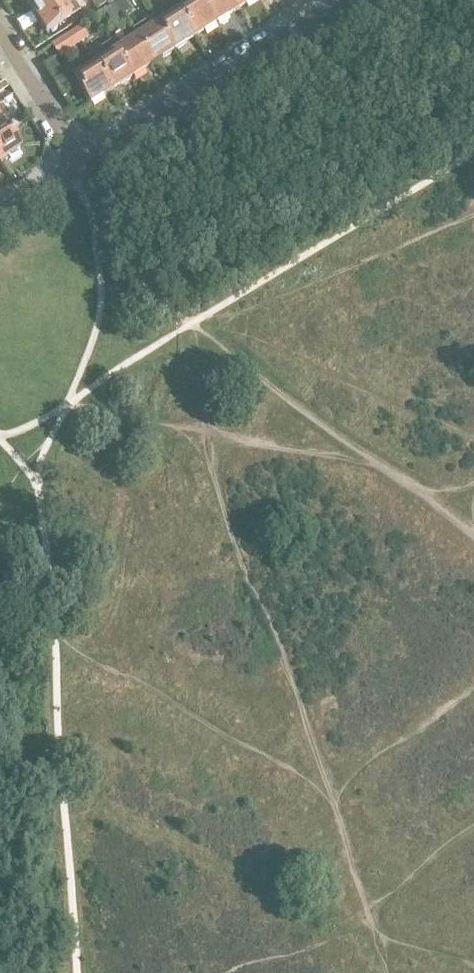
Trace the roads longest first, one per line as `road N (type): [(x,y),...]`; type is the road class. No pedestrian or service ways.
road 1 (residential): [(82,162),(333,0)]
road 2 (residential): [(0,27),(82,162)]

